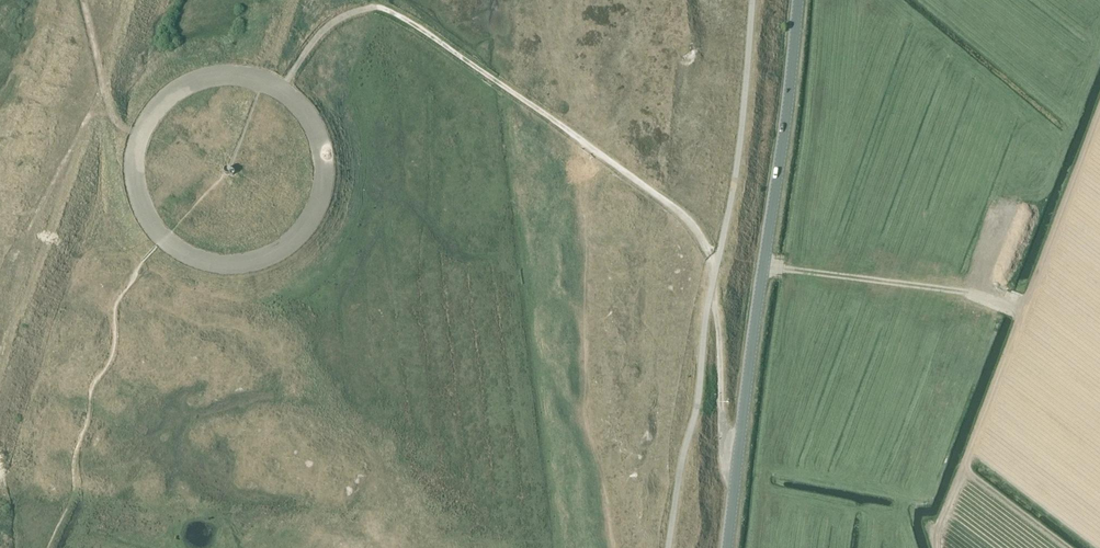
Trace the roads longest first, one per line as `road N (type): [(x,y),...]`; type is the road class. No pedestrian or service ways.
road 1 (track): [(282,89),(306,108),(329,163),(316,221),(271,260),(211,265),(183,254),(146,214),(137,165),(142,140),(170,99),(191,85),(240,76),(265,81)]
road 2 (secondary): [(730,547),(800,0)]
road 3 (track): [(376,8),(416,25),(671,205),(704,244),(715,272)]
road 4 (track): [(971,449),(1099,110)]
road 5 (track): [(1023,312),(968,292),(765,267)]
road 6 (track): [(715,272),(725,433),(739,473)]
road 7 (track): [(82,0),(114,121),(144,136)]
road 8 (track): [(282,89),(324,29),(343,15),(376,8)]

